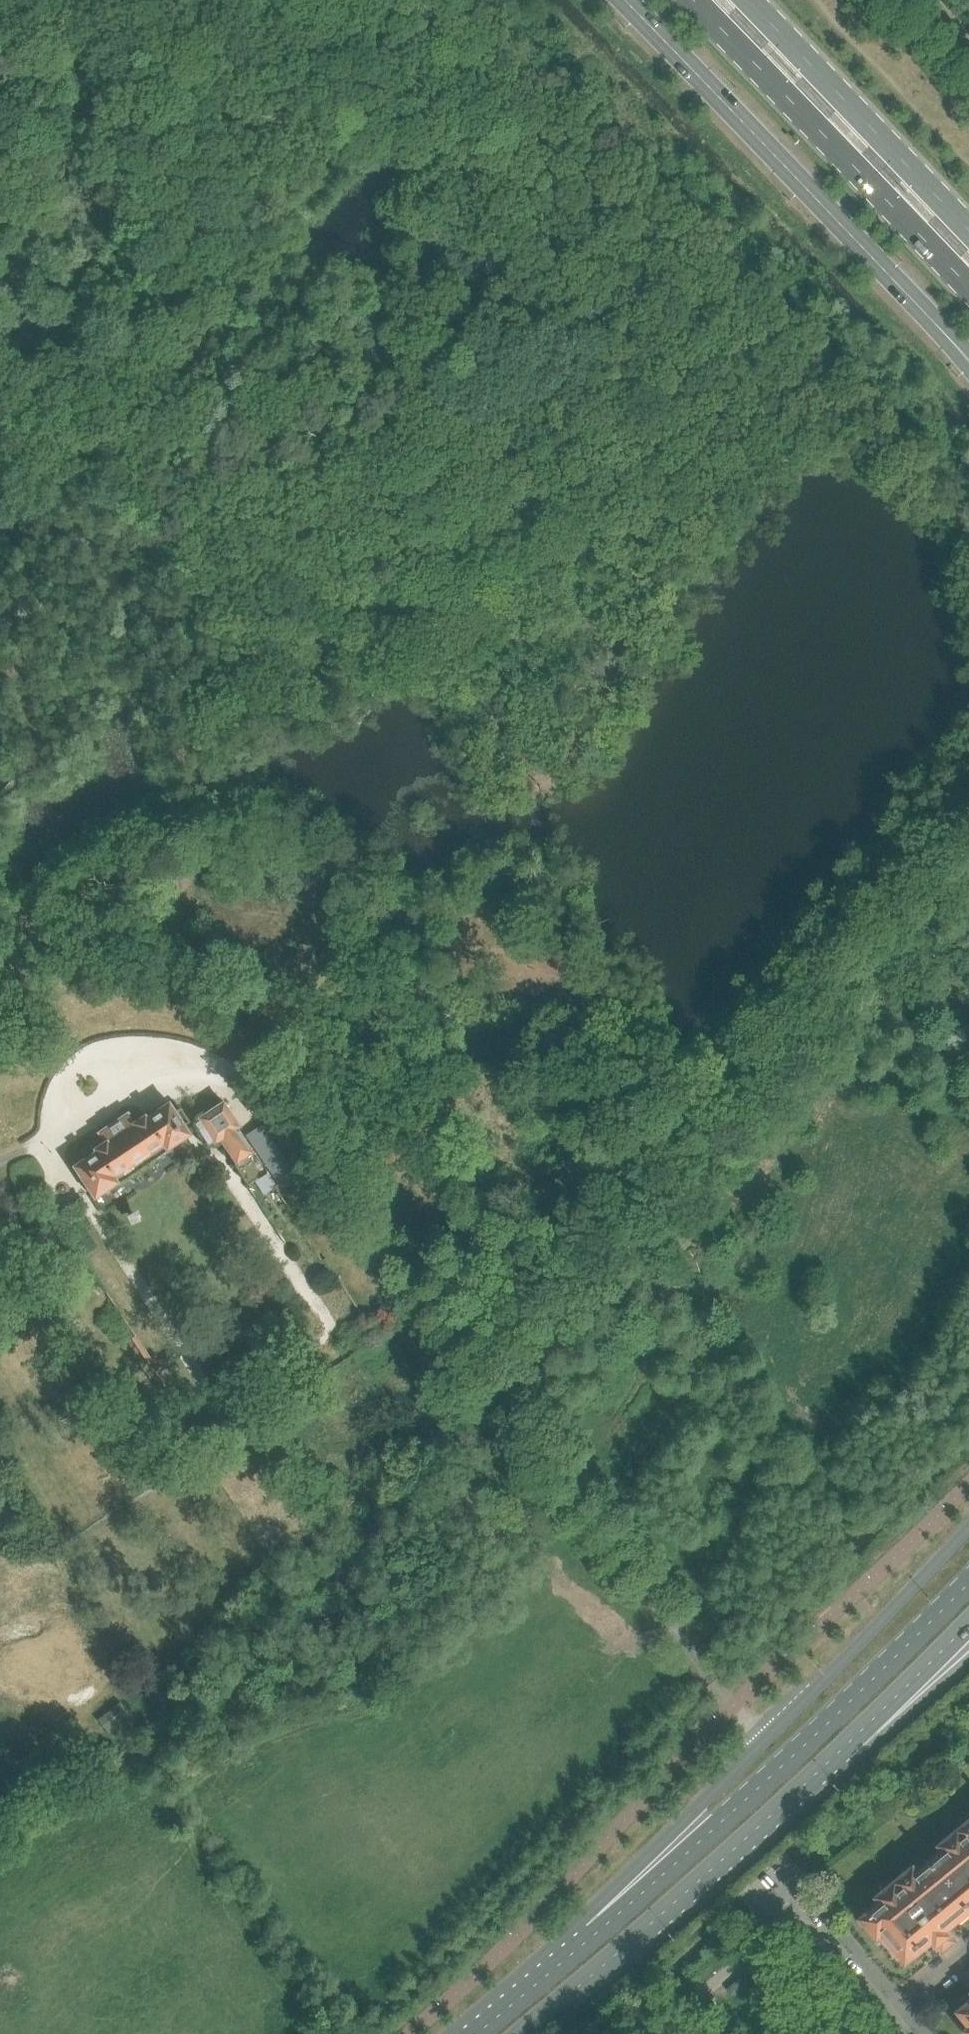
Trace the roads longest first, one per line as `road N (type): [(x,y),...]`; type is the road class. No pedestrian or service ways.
road 1 (primary): [(968,1521),(700,1803),(593,1936)]
road 2 (primary): [(968,1582),(757,1790),(593,1936)]
road 3 (primary): [(950,338),(621,0)]
road 4 (primary): [(522,2033),(839,1750)]
road 5 (primary): [(695,0),(968,288)]
road 6 (primary): [(968,229),(753,0)]
road 7 (primary): [(839,1750),(968,1622)]
road 8 (residential): [(877,2017),(765,1883)]
road 9 (primary): [(839,1750),(968,1652)]
road 10 (primary): [(593,1936),(475,2033)]

